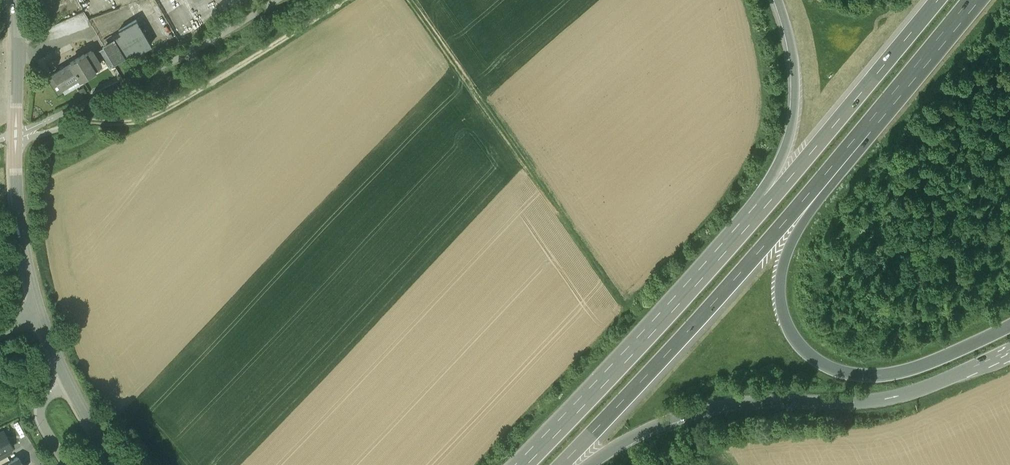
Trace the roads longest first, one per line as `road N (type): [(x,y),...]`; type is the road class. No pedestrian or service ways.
road 1 (motorway): [(591,464),(700,411),(897,397),(1009,348)]
road 2 (motorway): [(1009,326),(894,375),(856,376),(815,361),(790,334),(781,284),(817,187)]
road 3 (motorway): [(560,464),(817,187)]
road 4 (track): [(410,0),(621,305)]
road 5 (track): [(343,0),(161,113),(74,123),(15,143)]
road 6 (motorway): [(759,213),(526,464)]
road 7 (tertiary): [(17,0),(19,216),(40,313)]
road 8 (motorway): [(937,0),(759,213)]
road 9 (motorway): [(817,187),(970,0)]
road 10 (motorway): [(777,0),(792,54),(793,118),(759,213)]

